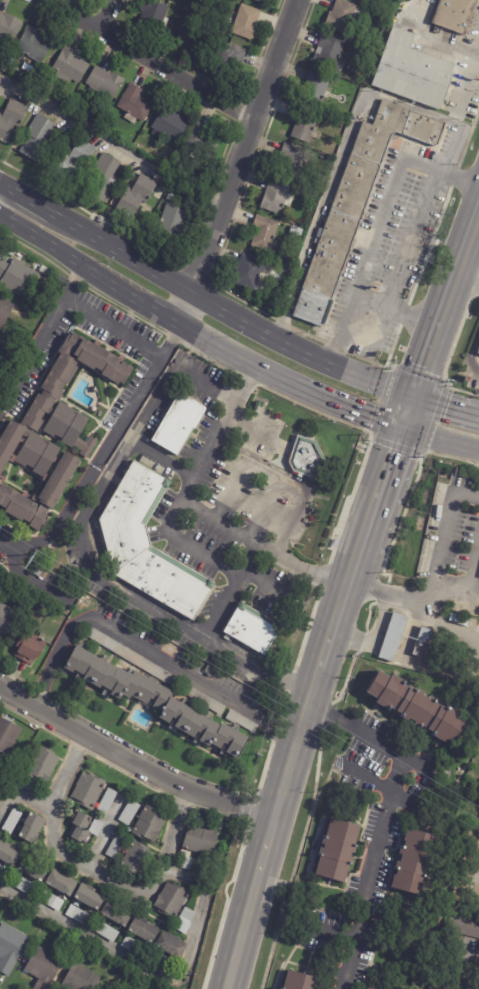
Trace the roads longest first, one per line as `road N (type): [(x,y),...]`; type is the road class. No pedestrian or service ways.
road 1 (secondary): [(412,399),(271,338),(51,214)]
road 2 (residential): [(299,0),(177,322)]
road 3 (secondary): [(0,214),(293,385)]
road 4 (primary): [(319,671),(227,988)]
road 5 (residential): [(275,811),(162,777),(0,692)]
road 6 (residential): [(253,124),(50,0)]
road 7 (primary): [(478,211),(412,399)]
road 8 (primary): [(402,428),(359,553)]
road 9 (primary): [(359,553),(319,671)]

